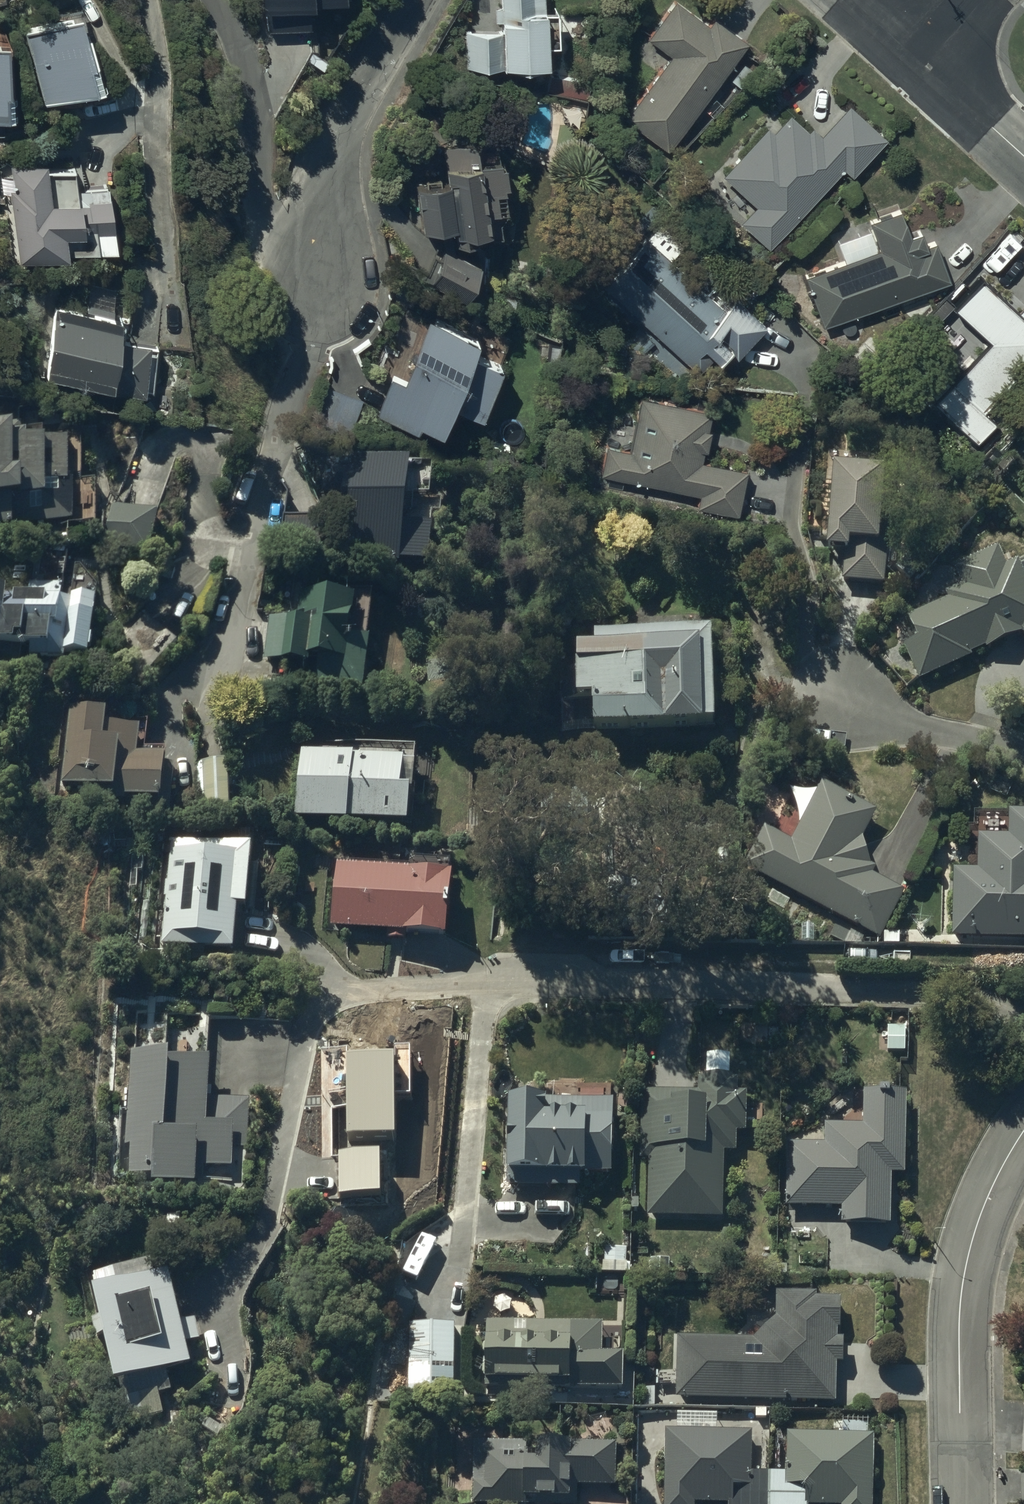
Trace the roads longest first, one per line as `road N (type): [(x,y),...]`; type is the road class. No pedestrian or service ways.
road 1 (residential): [(1023,1130),(977,1222),(962,1283),(964,1503)]
road 2 (residential): [(314,262),(314,324),(224,622)]
road 3 (residential): [(213,0),(259,116),(271,209),(314,262)]
road 4 (residential): [(314,262),(343,124),(416,0)]
road 5 (residential): [(831,707),(1023,756)]
road 6 (secondary): [(1023,160),(916,64)]

